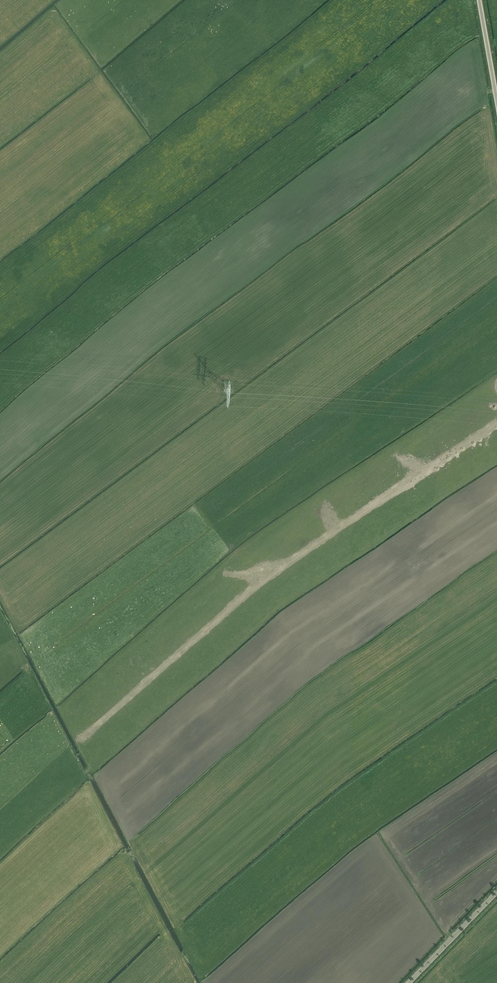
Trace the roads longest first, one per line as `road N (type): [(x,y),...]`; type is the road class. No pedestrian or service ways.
road 1 (tertiary): [(409,982),(496,892)]

